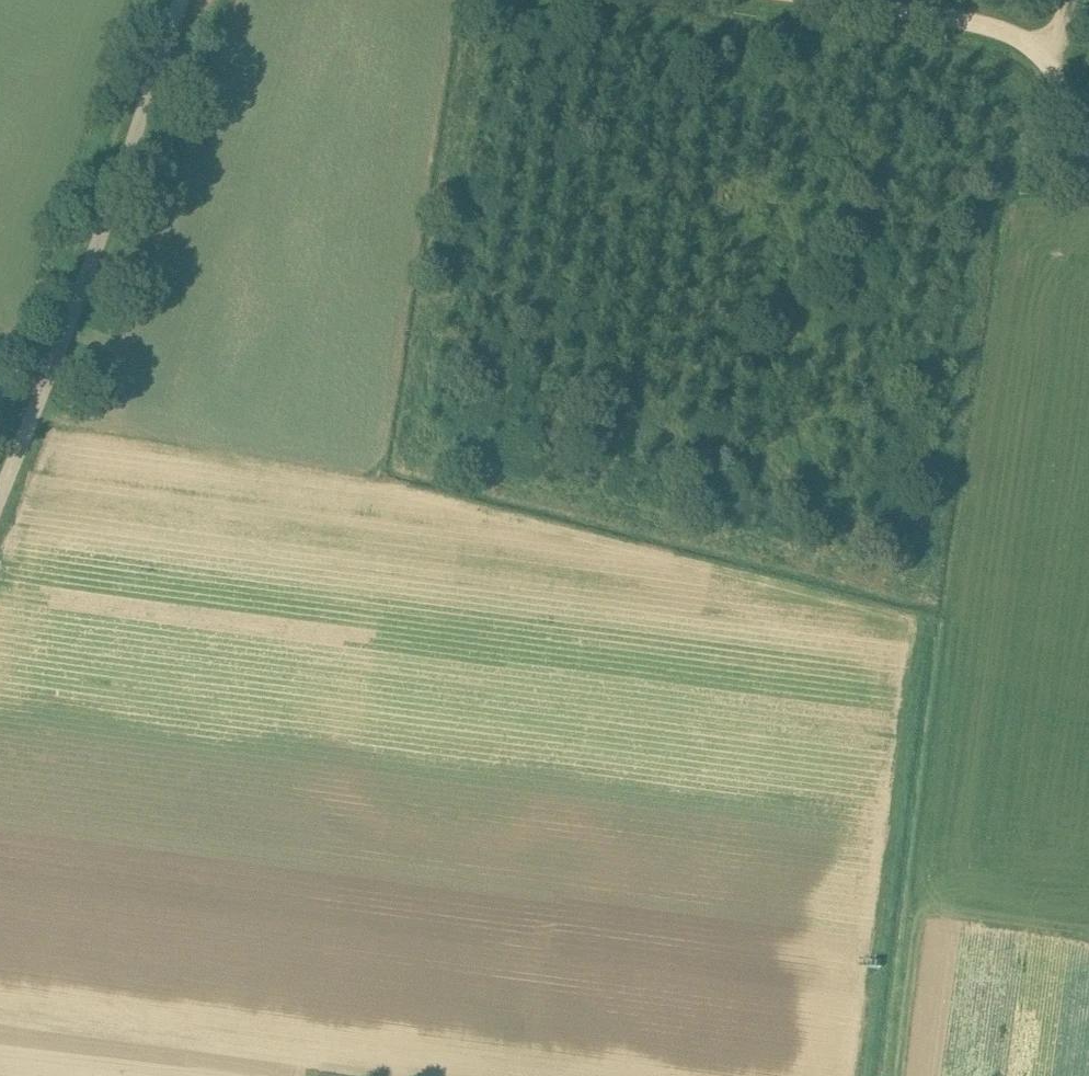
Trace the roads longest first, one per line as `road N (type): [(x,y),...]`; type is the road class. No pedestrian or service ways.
road 1 (track): [(900,1075),(949,655),(1025,200)]
road 2 (unclassified): [(183,0),(0,505)]
road 3 (unclassified): [(1088,135),(1045,61),(1018,41),(812,0)]

